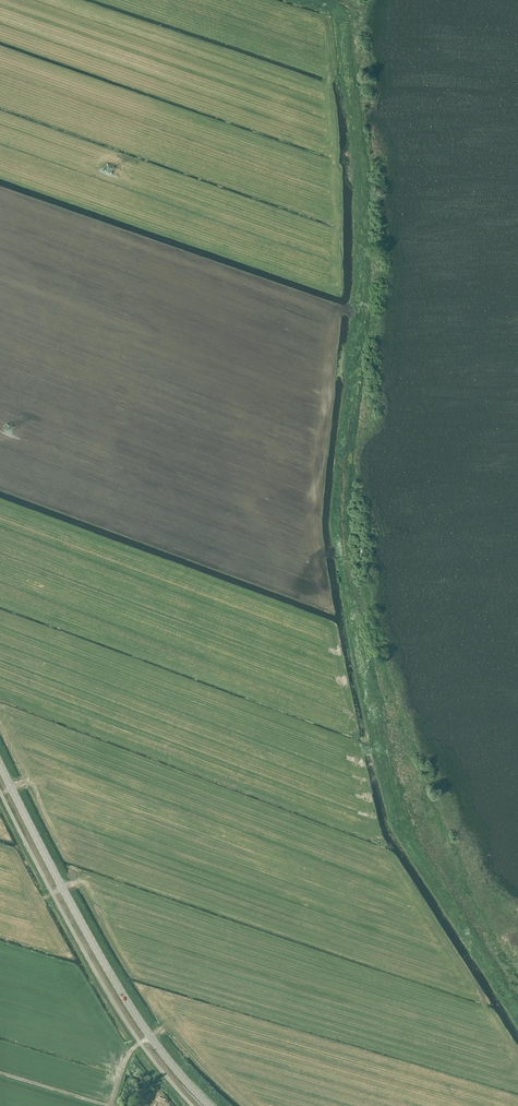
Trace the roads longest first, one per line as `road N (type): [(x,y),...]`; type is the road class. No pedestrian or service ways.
road 1 (primary): [(209,1105),(137,1019),(0,767)]

